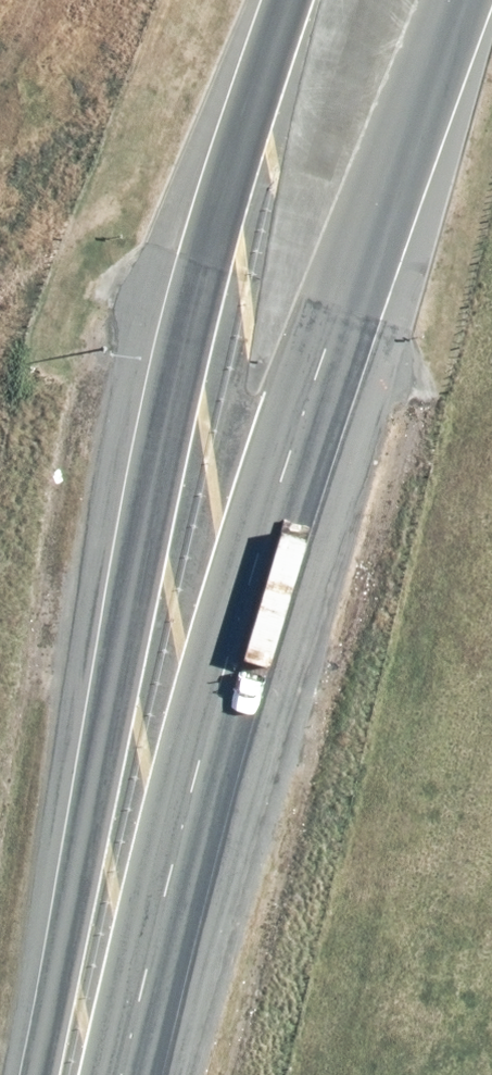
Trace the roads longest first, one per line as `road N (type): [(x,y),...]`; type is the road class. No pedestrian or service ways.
road 1 (trunk): [(460,0),(330,324),(183,799),(120,1074)]
road 2 (trunk): [(38,1074),(190,311),(284,0)]

